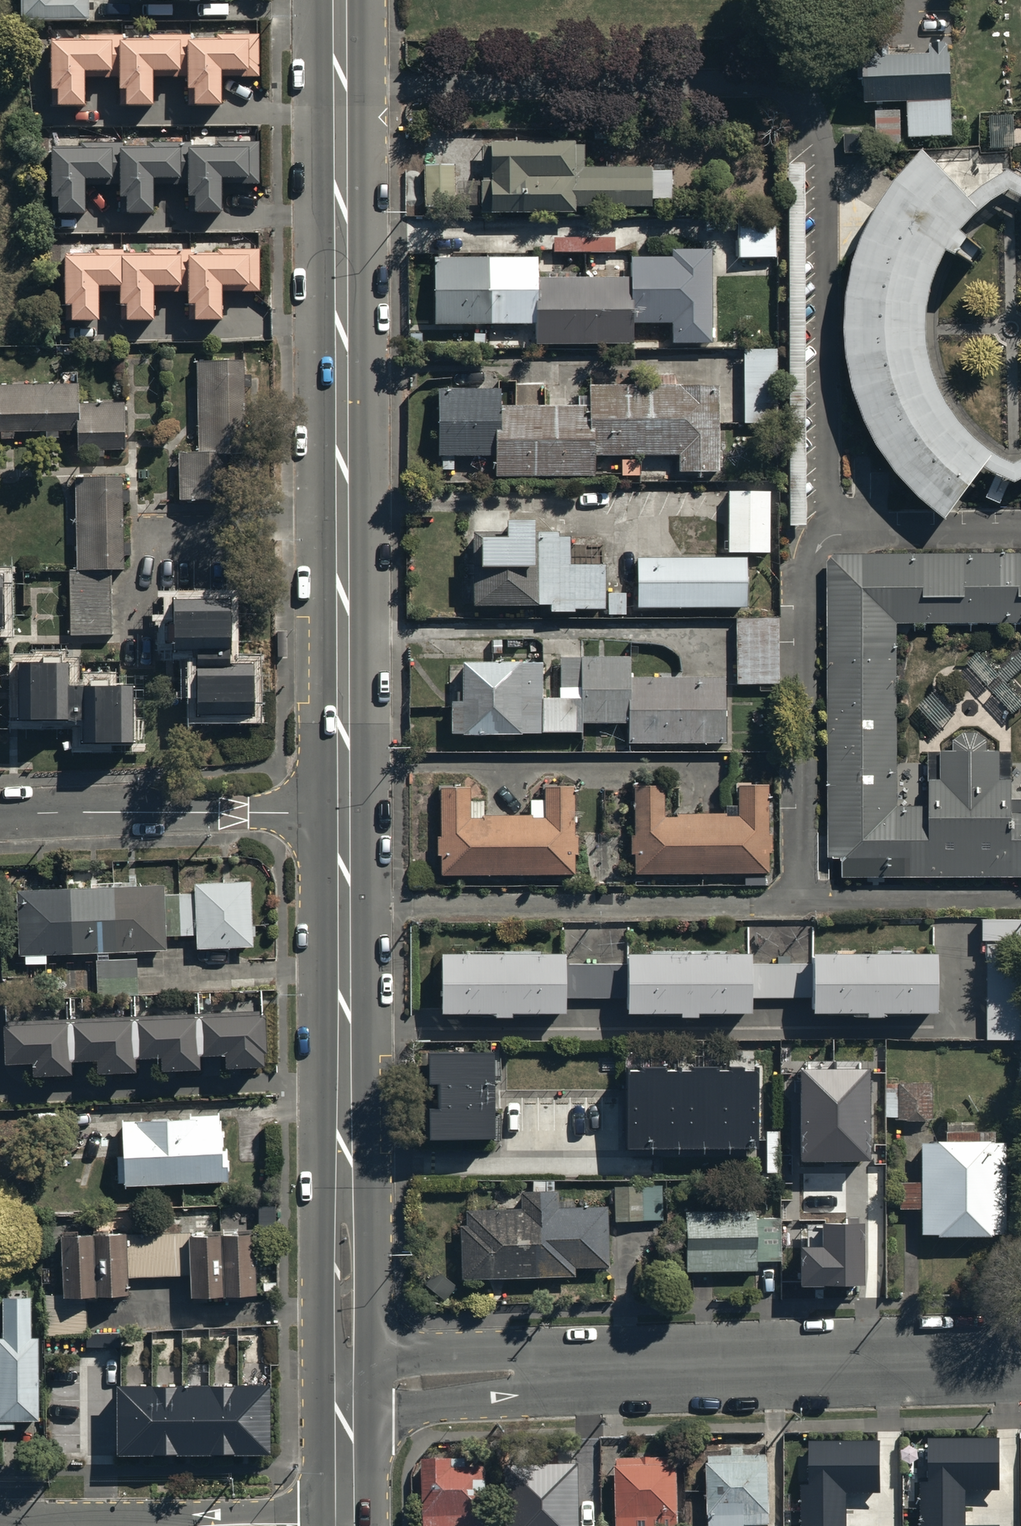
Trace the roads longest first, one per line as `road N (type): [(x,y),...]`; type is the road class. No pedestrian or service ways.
road 1 (tertiary): [(337,0),(341,807)]
road 2 (residential): [(1020,897),(342,901)]
road 3 (residential): [(345,1374),(1020,1364)]
road 4 (tertiary): [(342,901),(345,1374)]
road 5 (residential): [(0,816),(341,807)]
road 6 (tertiary): [(345,1374),(345,1525)]

